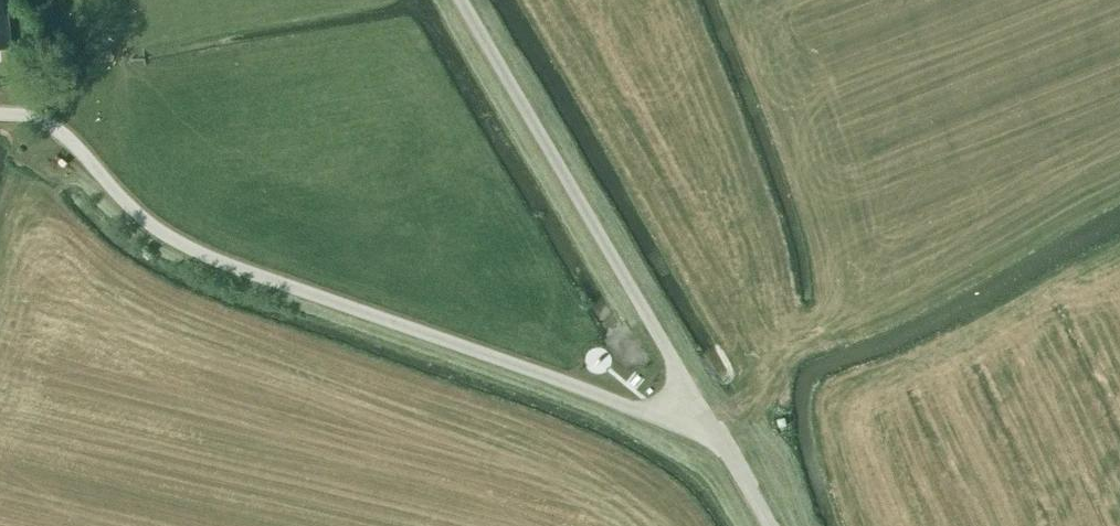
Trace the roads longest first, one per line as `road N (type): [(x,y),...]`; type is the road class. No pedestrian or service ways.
road 1 (unclassified): [(696,401),(673,413),(625,408),(222,264),(145,221),(51,126),(0,114)]
road 2 (unclassified): [(696,401),(460,0)]
road 3 (unclassified): [(768,525),(696,401)]

